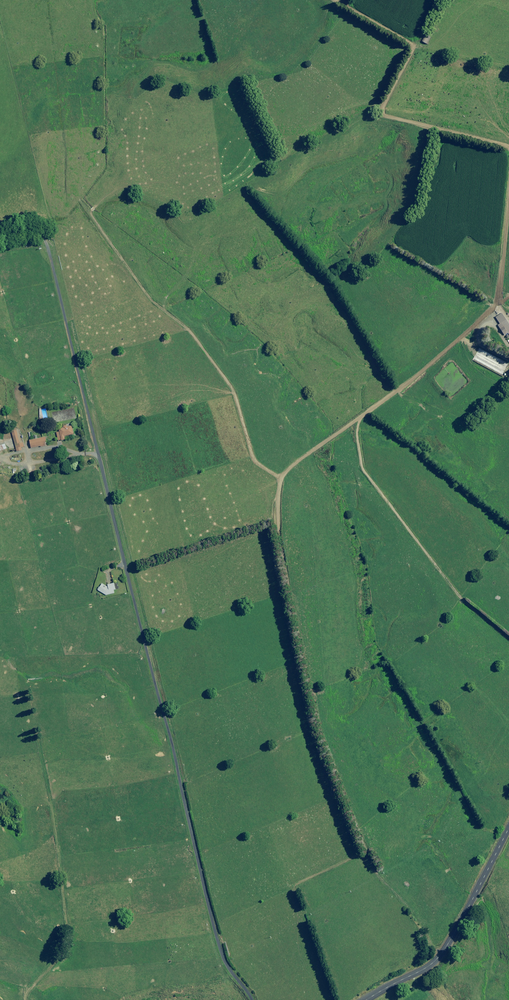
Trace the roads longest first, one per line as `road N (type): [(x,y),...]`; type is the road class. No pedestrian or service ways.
road 1 (unclassified): [(252,999),(221,953),(47,245)]
road 2 (track): [(508,309),(500,302),(397,392),(291,467),(282,478),(277,529)]
road 3 (track): [(282,478),(256,463),(236,394),(191,332),(150,299),(91,212)]
road 4 (track): [(508,147),(388,117),(411,40),(336,0)]
road 5 (unclassified): [(367,999),(437,959),(508,827)]

